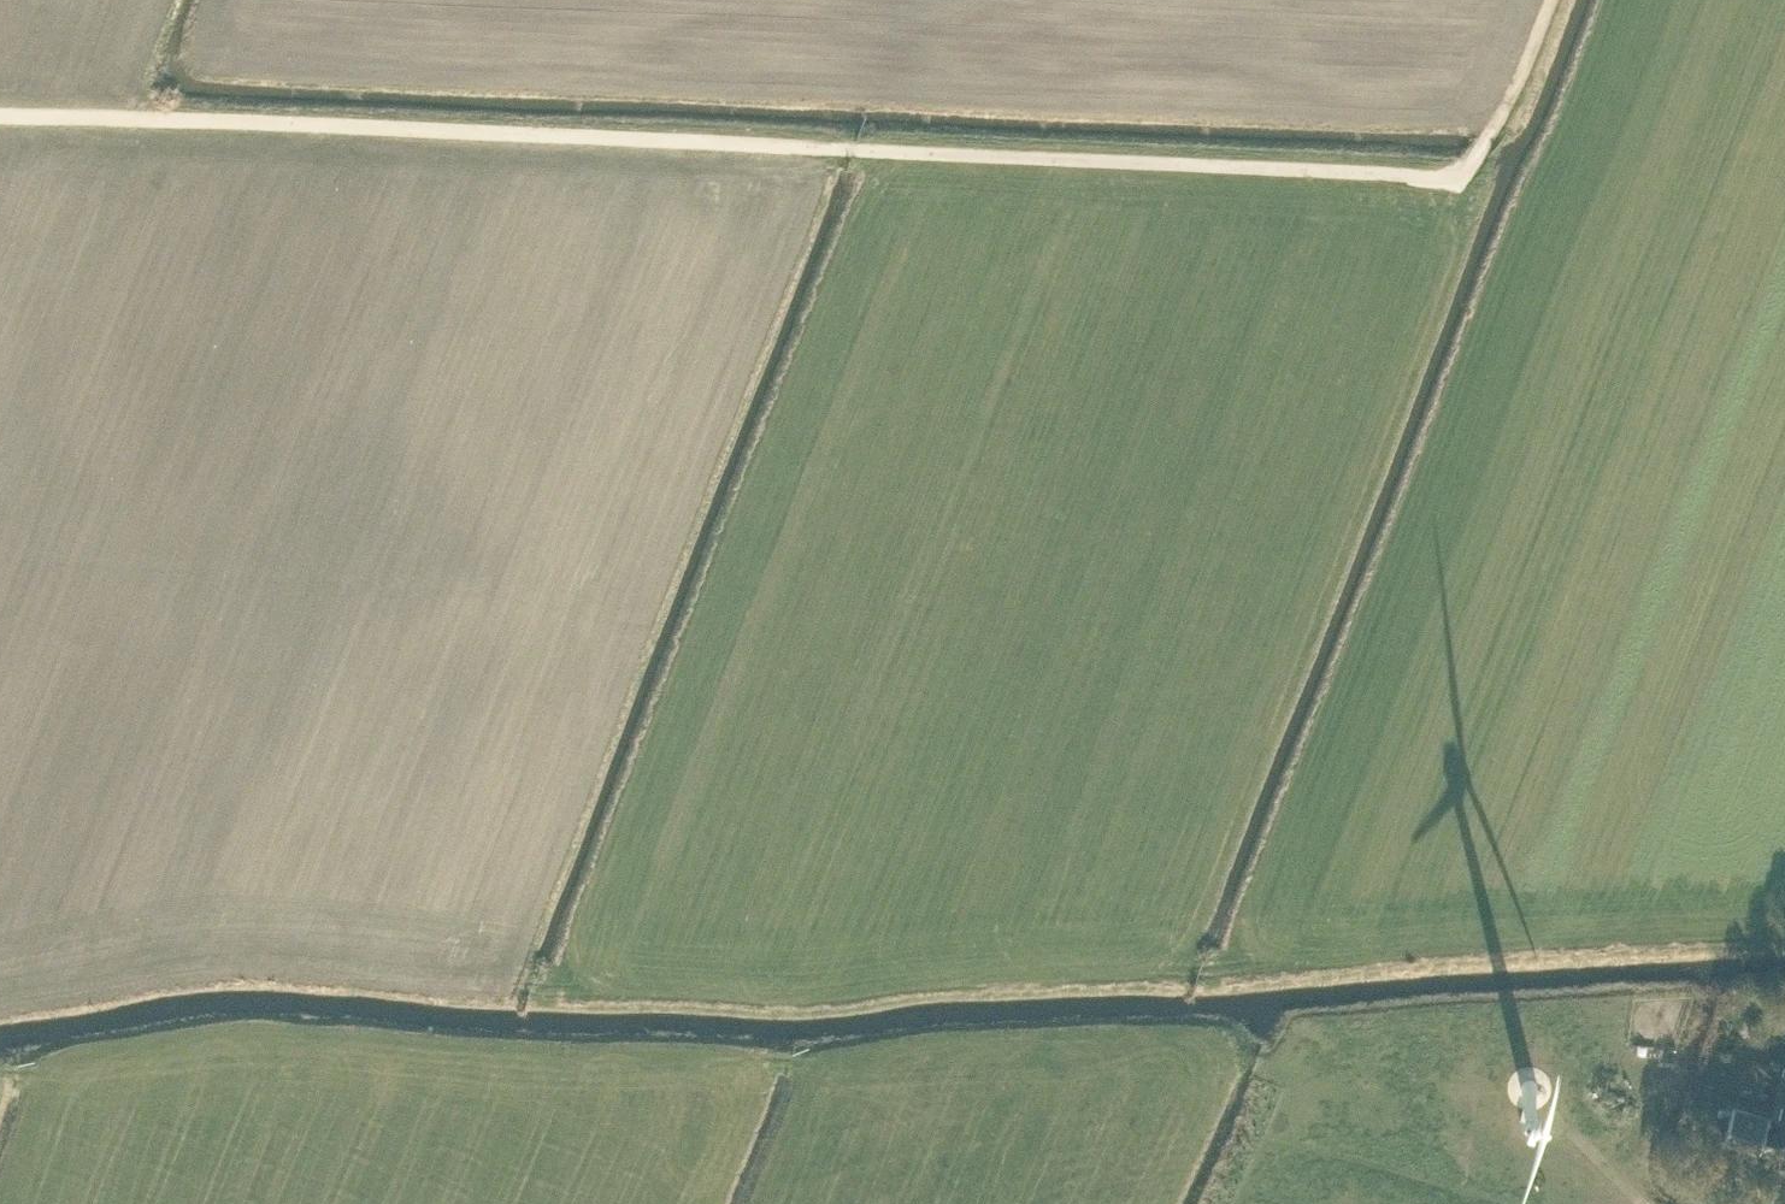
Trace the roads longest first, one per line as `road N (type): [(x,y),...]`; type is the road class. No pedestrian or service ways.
road 1 (track): [(0,116),(1459,178),(1519,81),(1550,0)]
road 2 (track): [(1554,1113),(1642,1203)]

